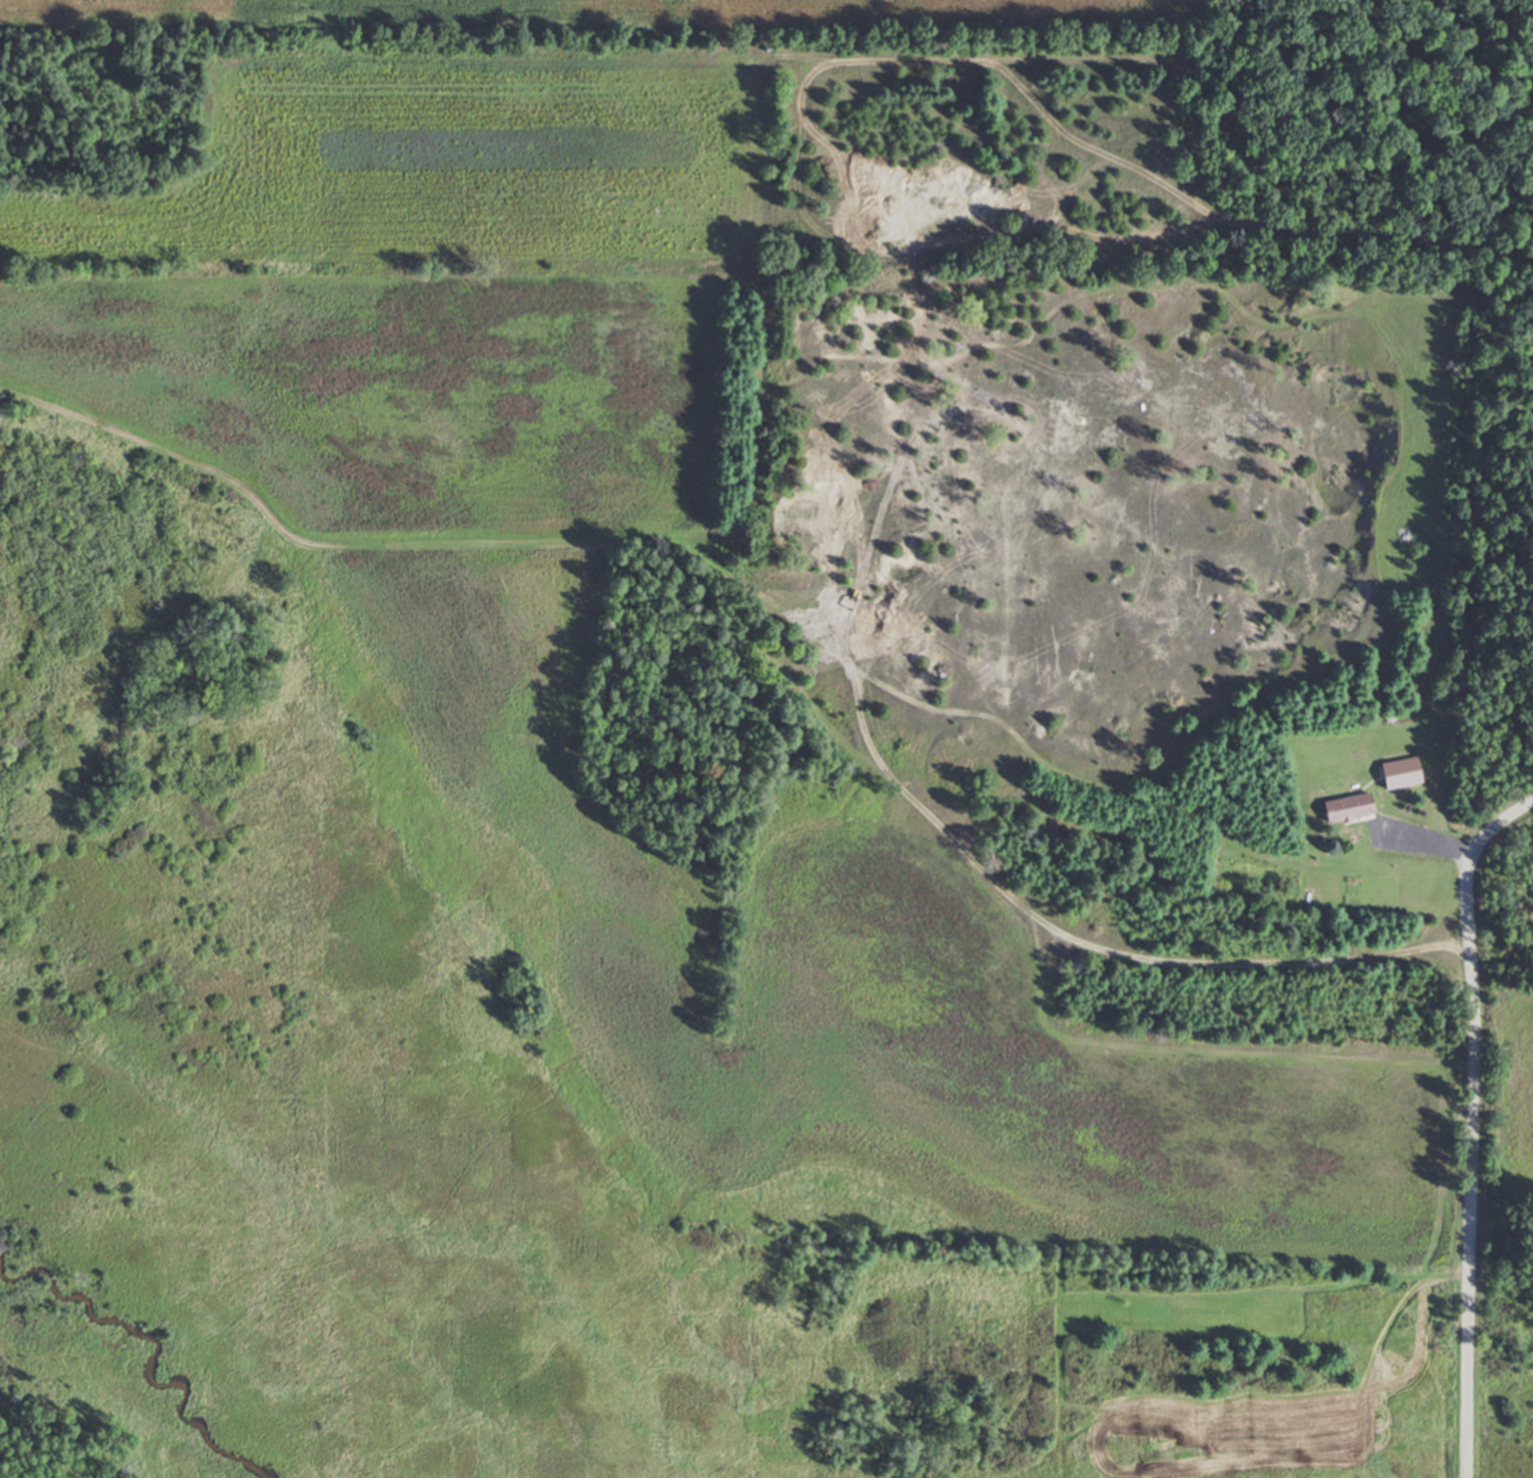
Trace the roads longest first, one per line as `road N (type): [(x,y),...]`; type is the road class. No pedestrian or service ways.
road 1 (residential): [(1463,1477),(1465,878),(1472,856),(1532,811)]

